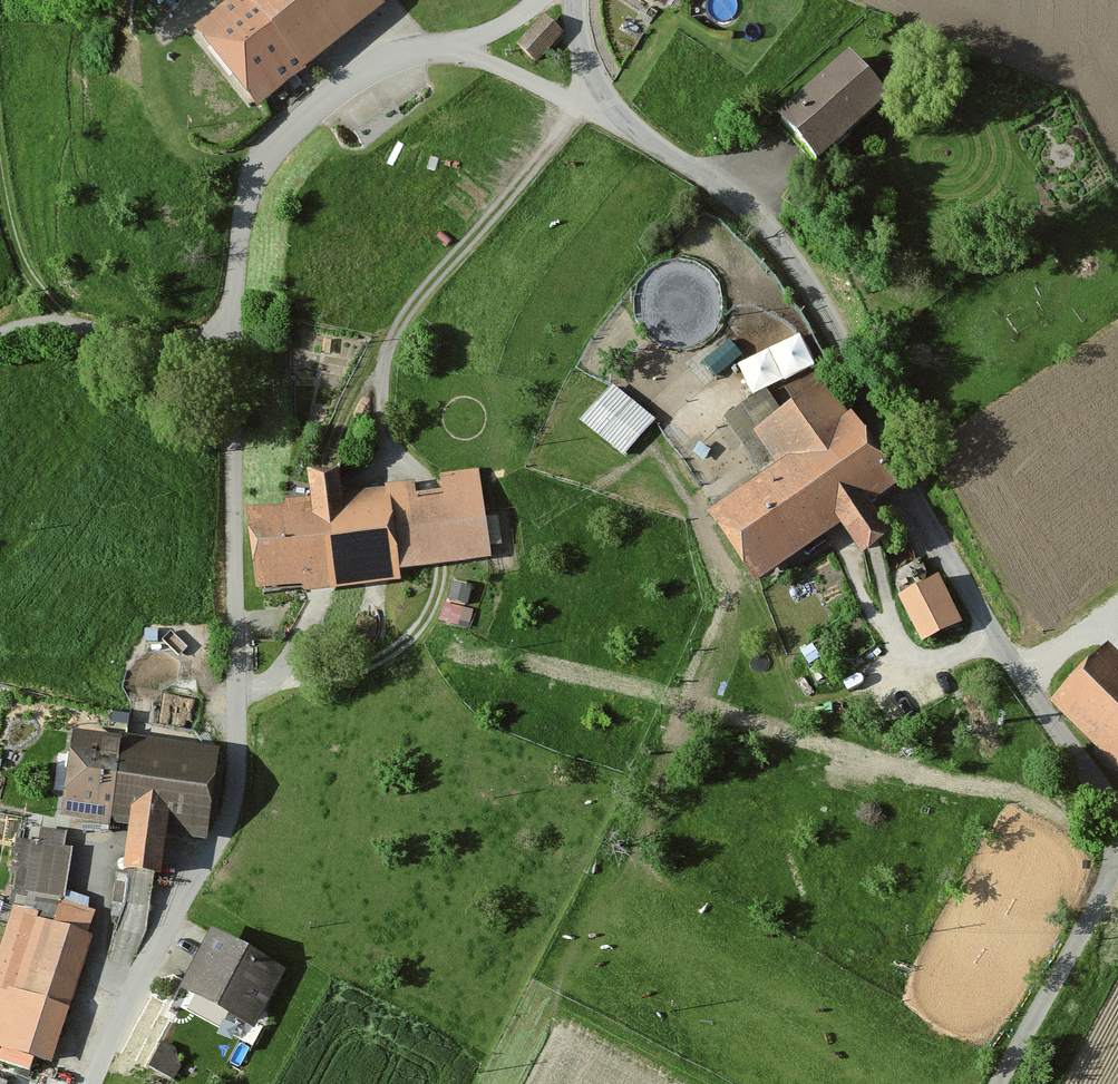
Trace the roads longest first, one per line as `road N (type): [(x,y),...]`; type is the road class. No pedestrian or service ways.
road 1 (unclassified): [(1117,824),(994,638),(811,286),(763,221),(609,113)]
road 2 (unclassified): [(92,1083),(233,801),(232,354)]
road 3 (track): [(325,467),(342,419),(414,303),(582,105)]
road 4 (unclassified): [(232,354),(244,211),(269,149),(370,69),(424,48),(460,47)]
road 5 (unclassified): [(997,1083),(1117,865)]
road 6 (unclassified): [(0,335),(54,321),(232,354)]
road 7 (track): [(70,323),(36,281),(17,239),(0,144)]
road 8 (unclassified): [(609,113),(560,98),(460,47)]

